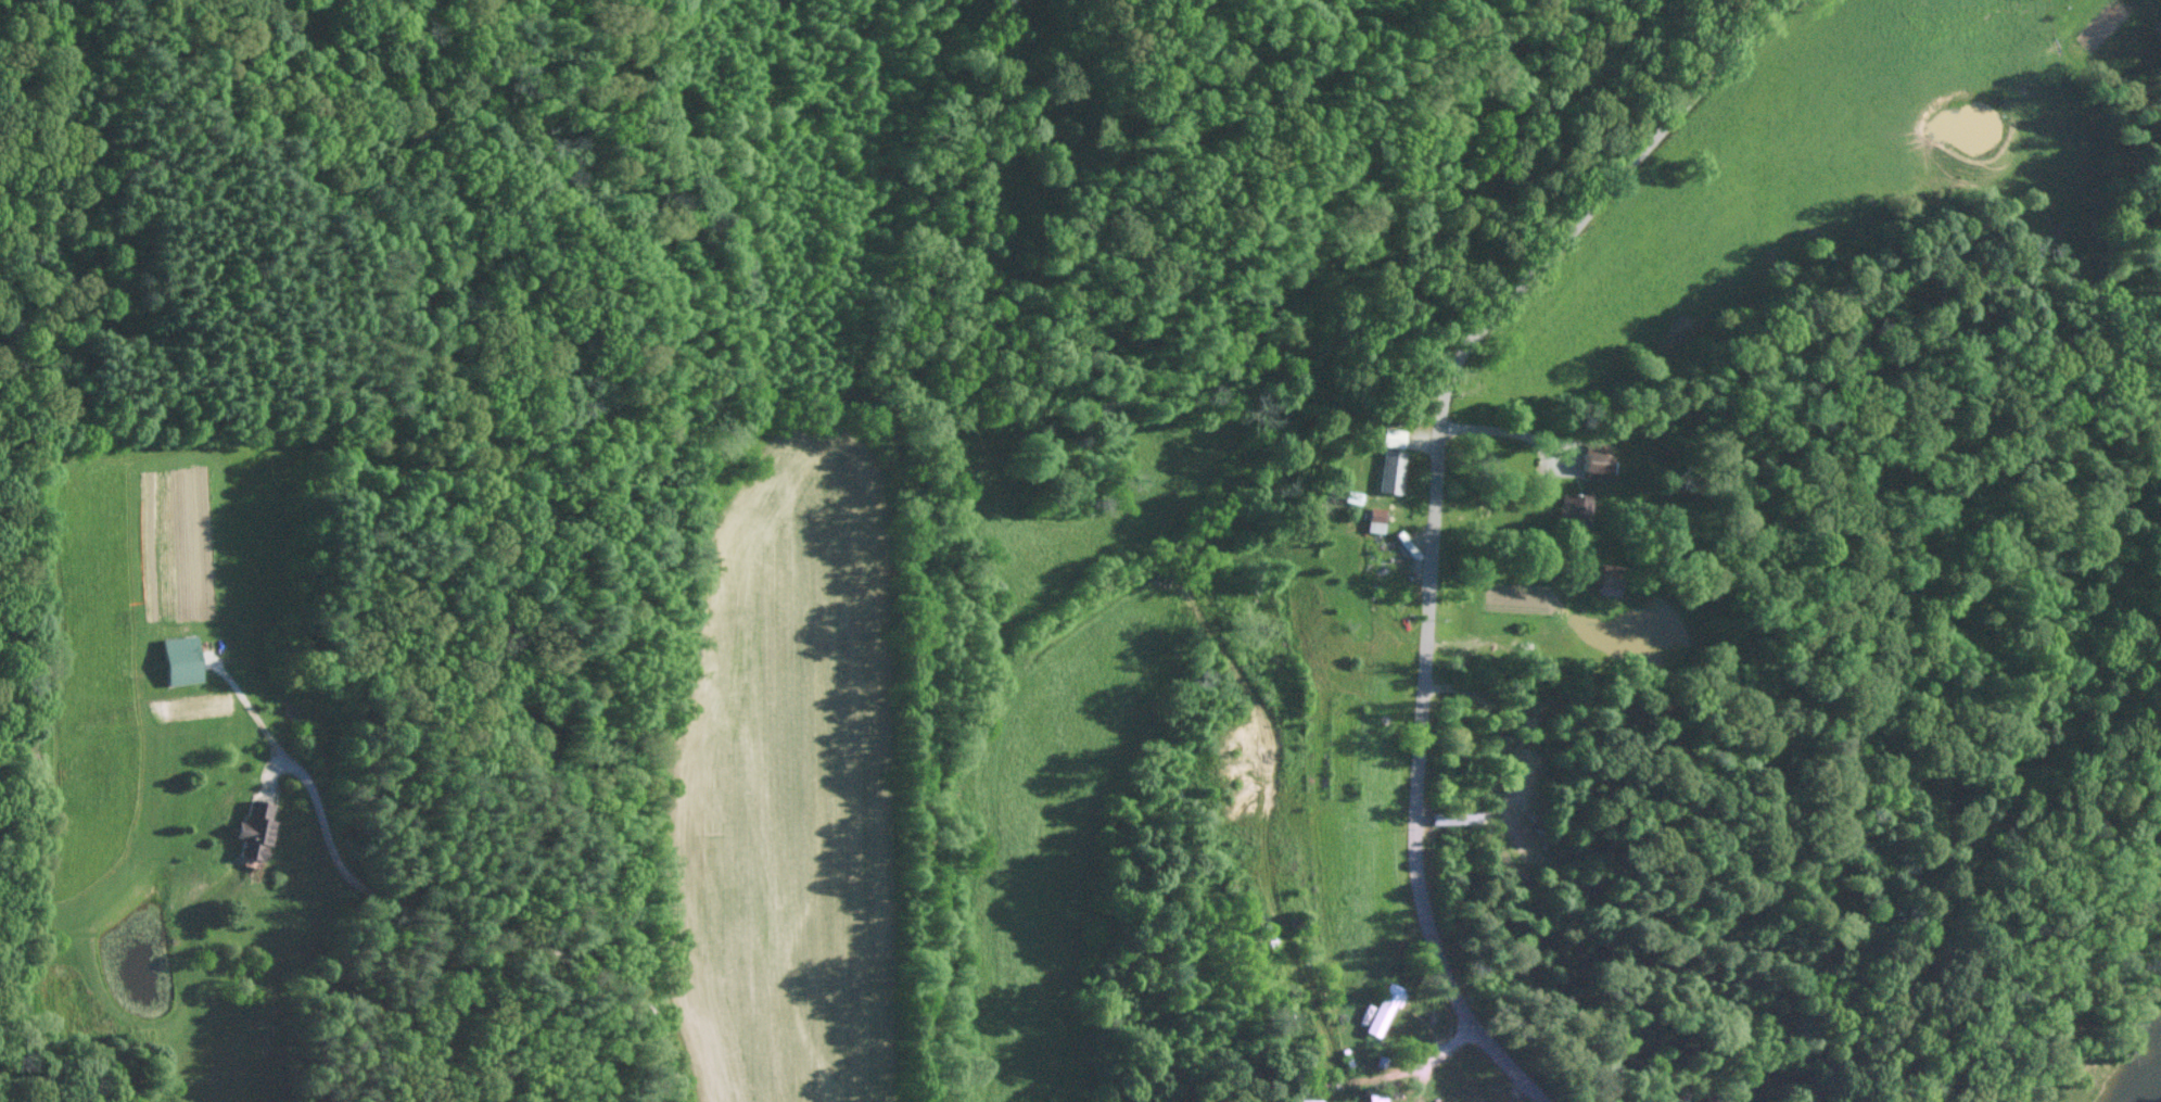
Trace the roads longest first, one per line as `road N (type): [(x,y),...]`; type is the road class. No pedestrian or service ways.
road 1 (residential): [(1540,1101),(1473,1031),(1418,897),(1439,603),(1438,427),(1456,373),(1777,0)]

